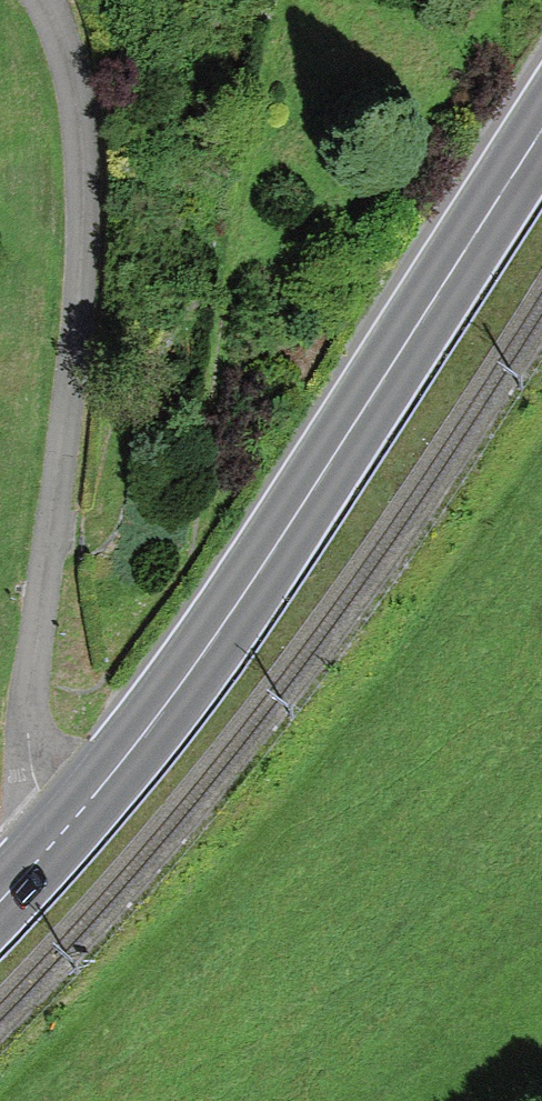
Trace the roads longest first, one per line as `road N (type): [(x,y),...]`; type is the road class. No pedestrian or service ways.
road 1 (primary): [(59,831),(173,691),(541,121)]
road 2 (residential): [(47,0),(68,52),(83,159),(68,401),(28,734),(37,788),(59,831)]

